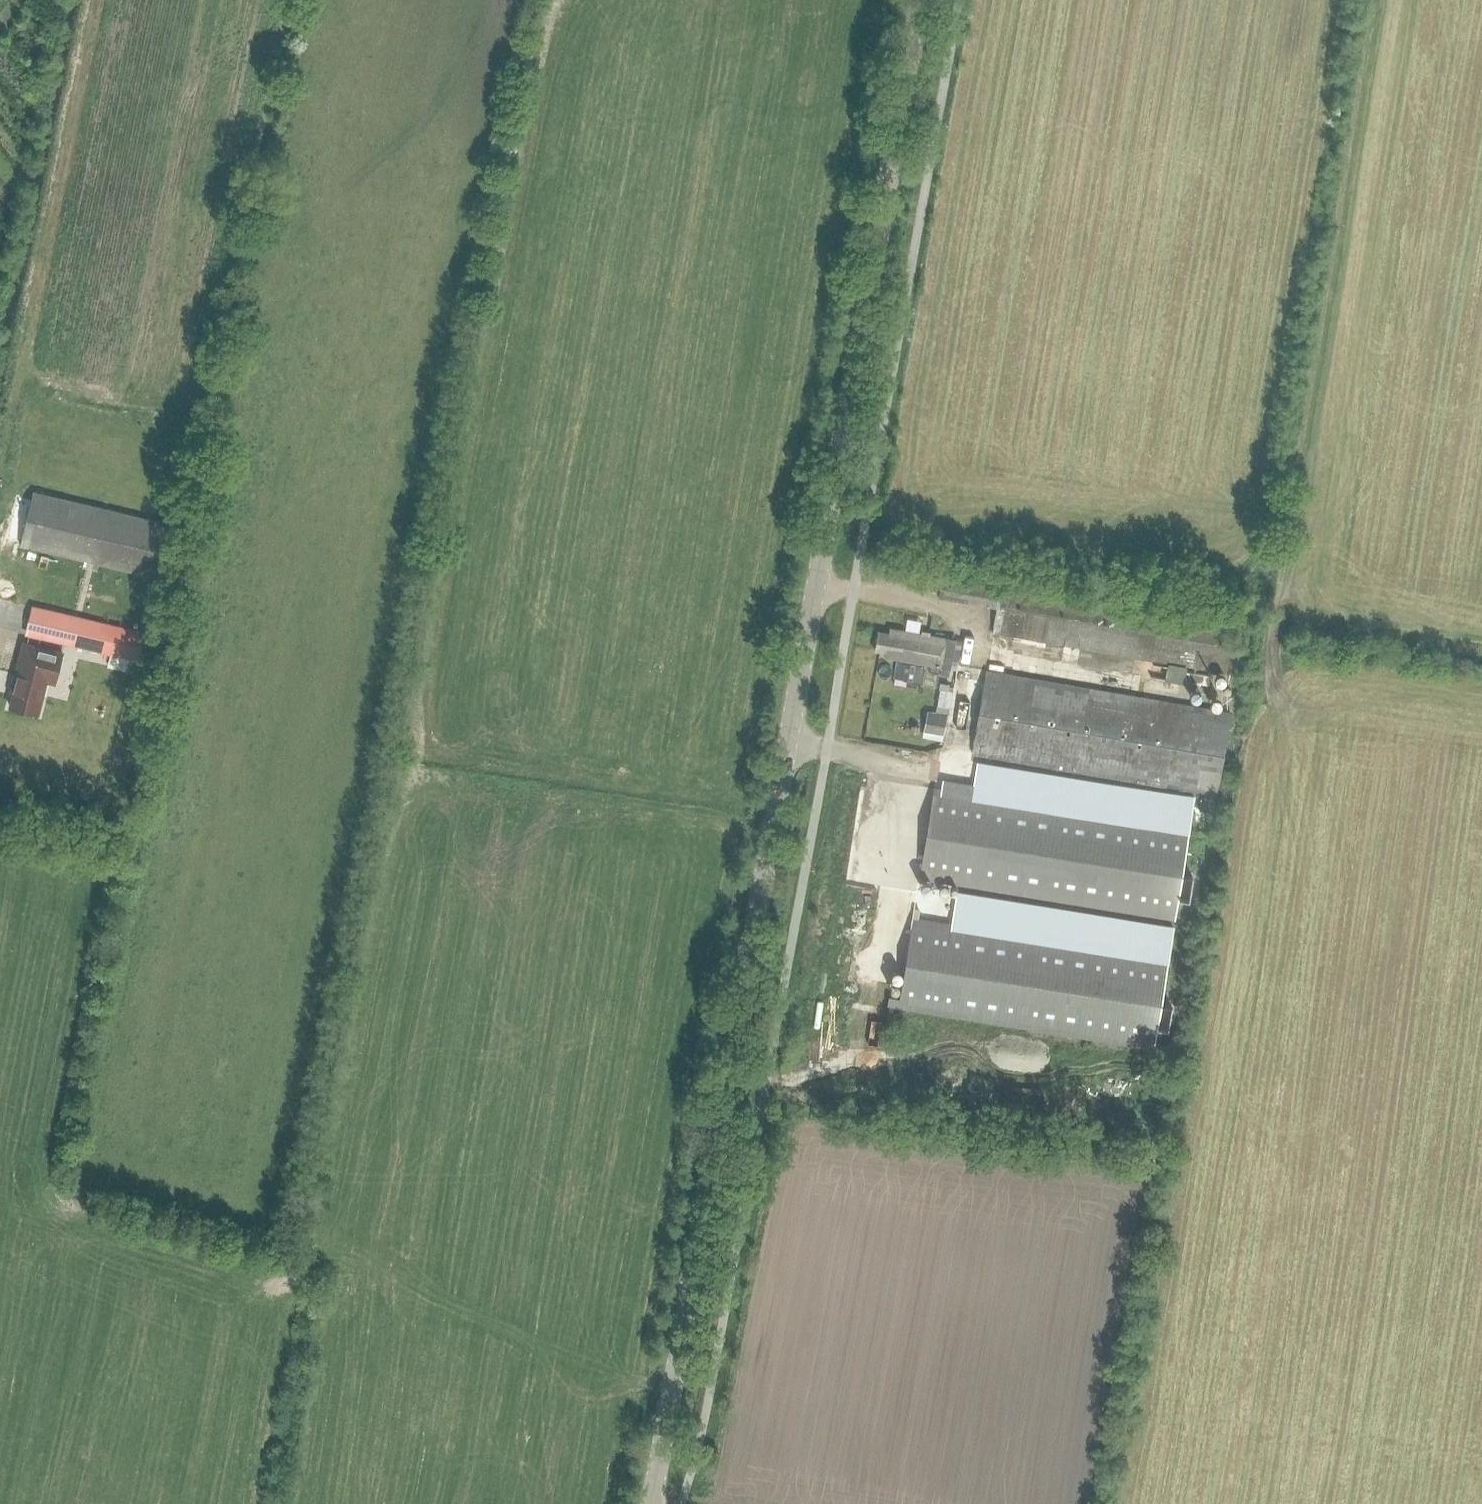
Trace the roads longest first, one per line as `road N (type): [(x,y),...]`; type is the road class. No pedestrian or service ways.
road 1 (tertiary): [(642,1503),(917,0)]

